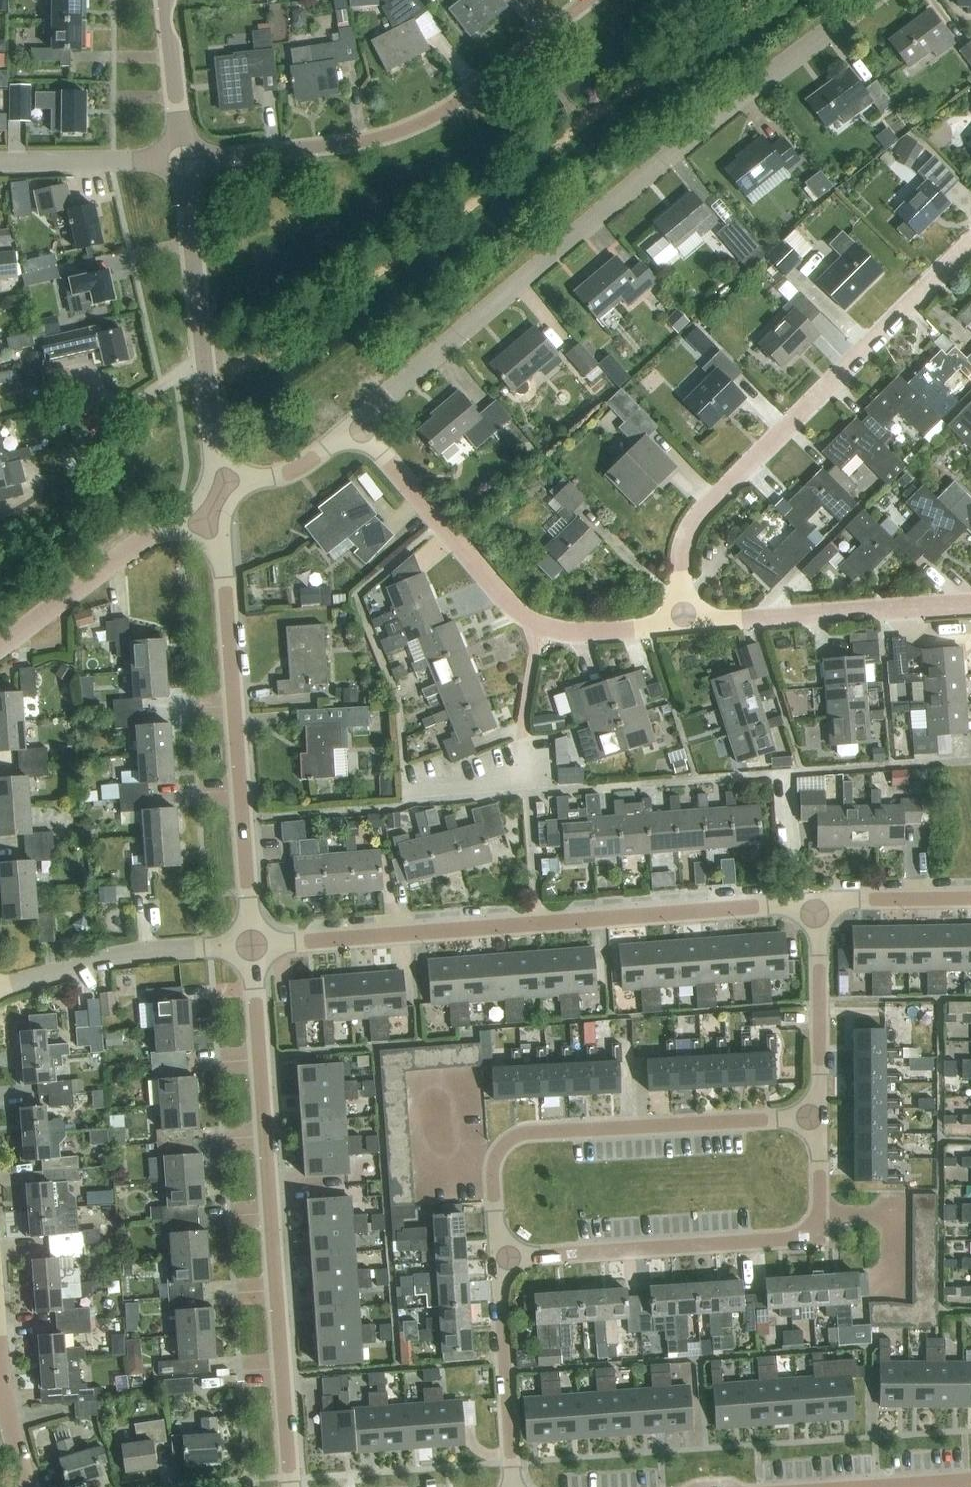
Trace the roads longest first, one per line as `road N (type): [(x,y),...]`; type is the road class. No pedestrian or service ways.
road 1 (residential): [(360,422),(619,196),(872,0)]
road 2 (residential): [(252,940),(817,903)]
road 3 (unclassified): [(287,1486),(252,940)]
road 4 (residential): [(680,625),(679,570),(692,520),(970,245)]
road 5 (residential): [(185,162),(400,128),(479,85),(588,0)]
road 6 (residential): [(497,1257),(819,1237),(819,1114)]
road 7 (unclassified): [(252,940),(219,500)]
road 8 (residential): [(497,1257),(494,1163),(506,1141),(528,1131),(819,1114)]
road 9 (residential): [(680,625),(574,633),(541,628),(517,613),(360,422)]
road 10 (unclassified): [(219,500),(185,162)]
road 11 (residential): [(970,603),(680,625)]
road 12 (residential): [(0,649),(132,548),(219,500)]
road 13 (residential): [(0,985),(145,950),(252,940)]
road 14 (residential): [(512,1486),(497,1257)]
road 15 (residential): [(819,1114),(817,903)]
road 16 (residential): [(0,164),(185,162)]
road 17 (unclassified): [(185,162),(168,0)]
road 18 (residential): [(219,500),(310,462),(360,422)]
road 19 (residential): [(817,903),(970,899)]
road 20 (residential): [(28,1486),(0,1366)]

